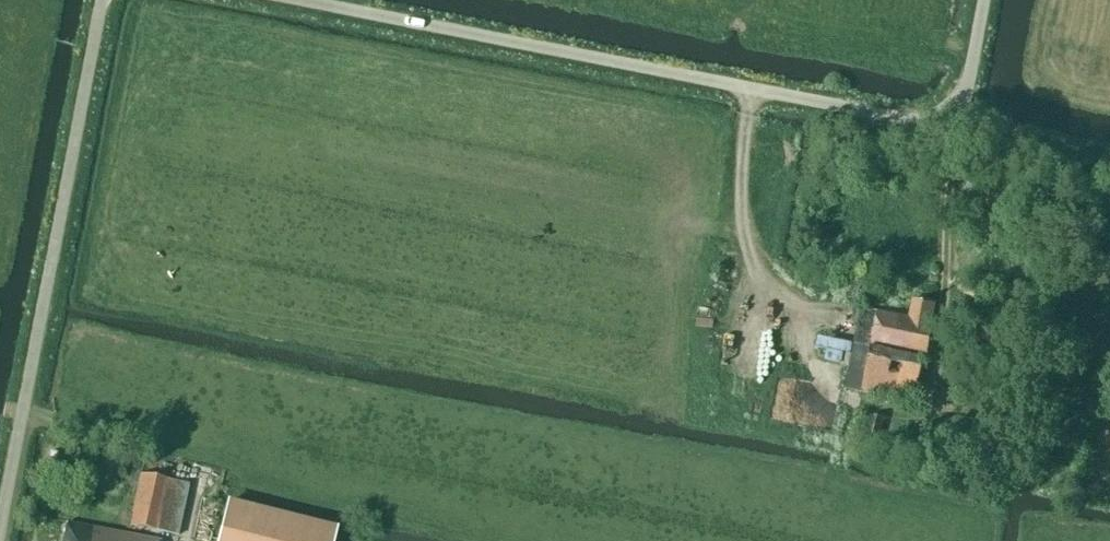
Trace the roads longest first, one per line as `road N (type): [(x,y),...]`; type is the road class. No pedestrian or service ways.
road 1 (unclassified): [(984,0),(960,106),(921,121),(304,0)]
road 2 (unclassified): [(0,526),(101,0)]
road 3 (track): [(949,116),(972,131),(1109,157)]

